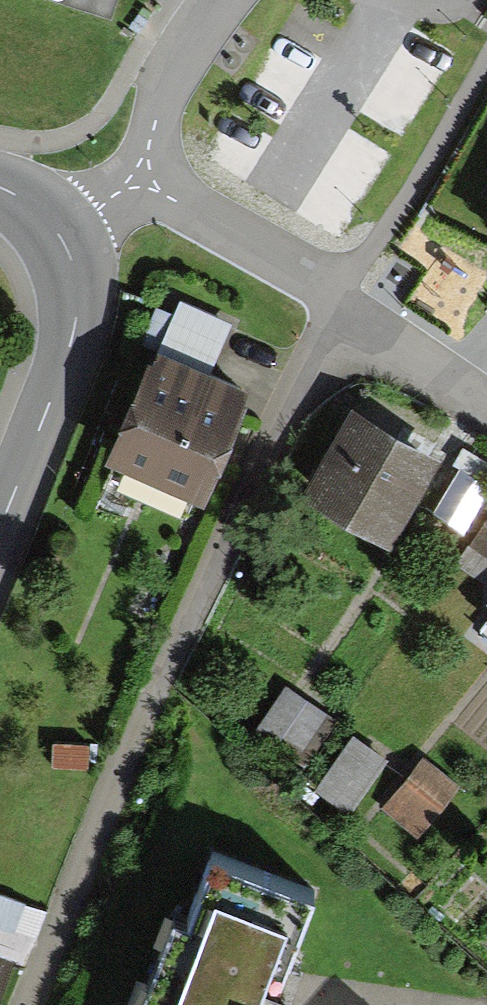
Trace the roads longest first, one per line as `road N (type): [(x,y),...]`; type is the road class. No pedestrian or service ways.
road 1 (residential): [(55,242),(141,177),(486,400)]
road 2 (residential): [(0,523),(71,332),(55,242)]

